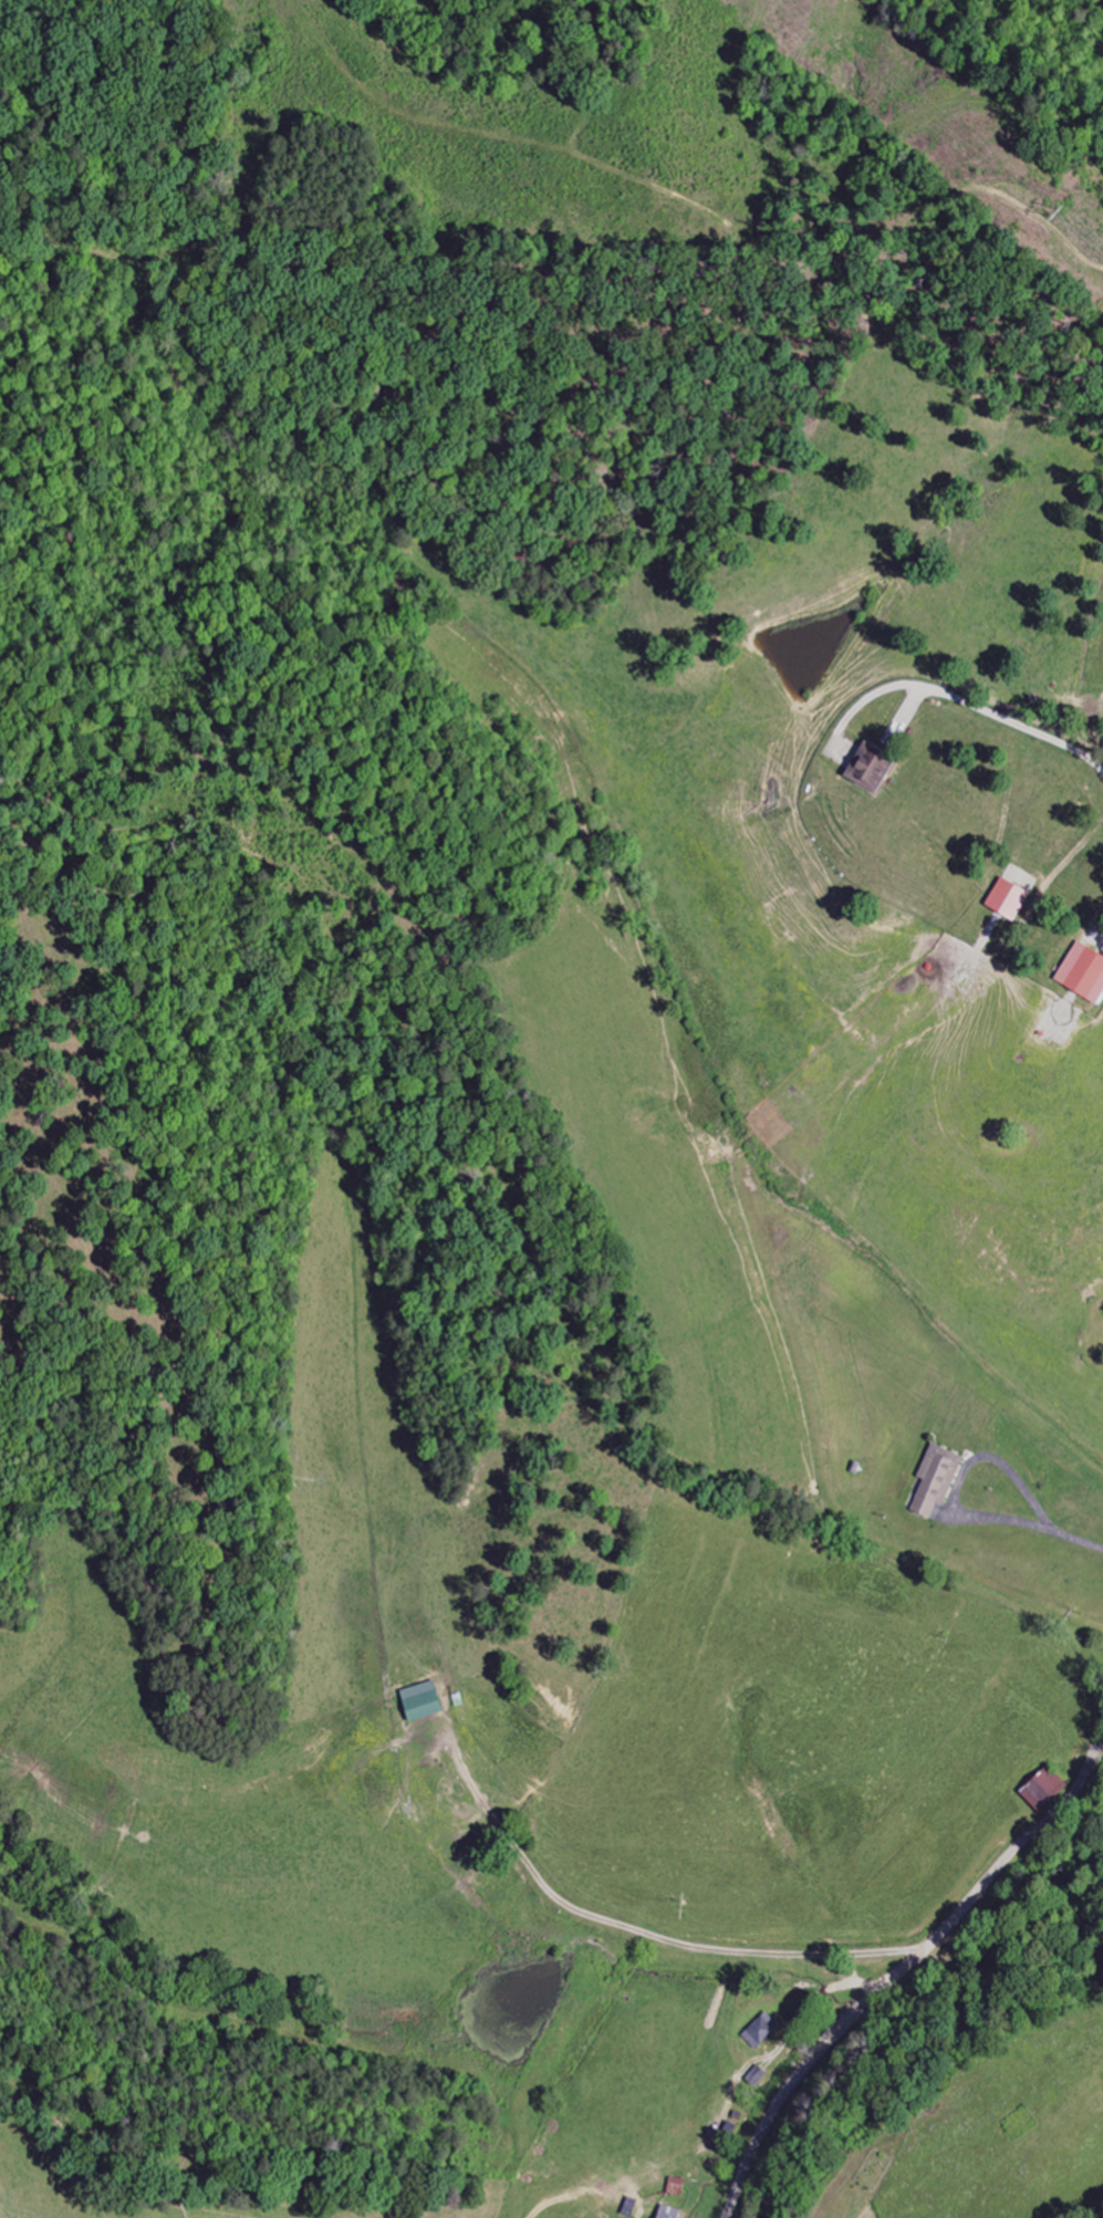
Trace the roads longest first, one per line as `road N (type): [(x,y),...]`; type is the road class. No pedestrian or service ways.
road 1 (residential): [(727,2217),(756,2145),(805,2070),(999,1868)]
road 2 (residential): [(999,1868),(1066,1801),(1102,1731)]

